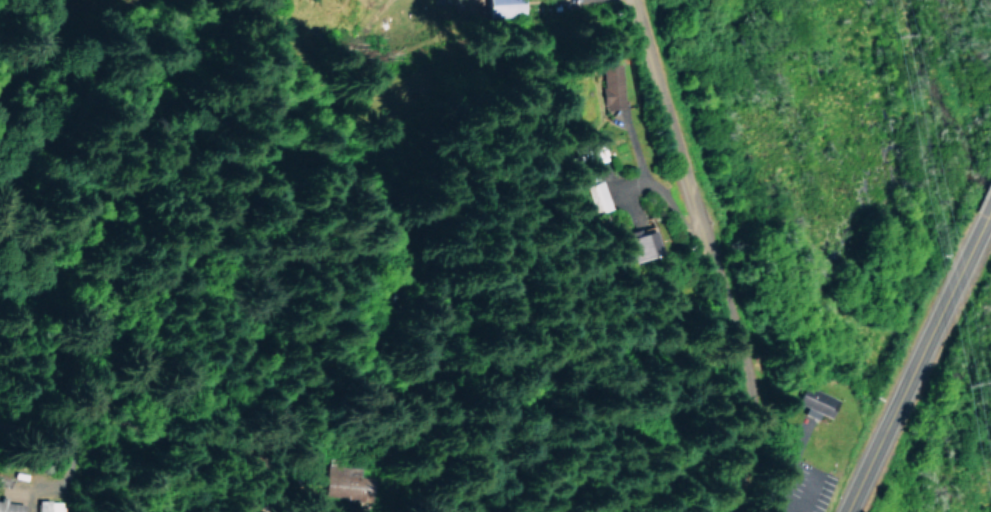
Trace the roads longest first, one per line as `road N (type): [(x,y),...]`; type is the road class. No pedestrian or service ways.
road 1 (residential): [(630,0),(745,384),(719,511)]
road 2 (secondary): [(841,511),(985,220)]

